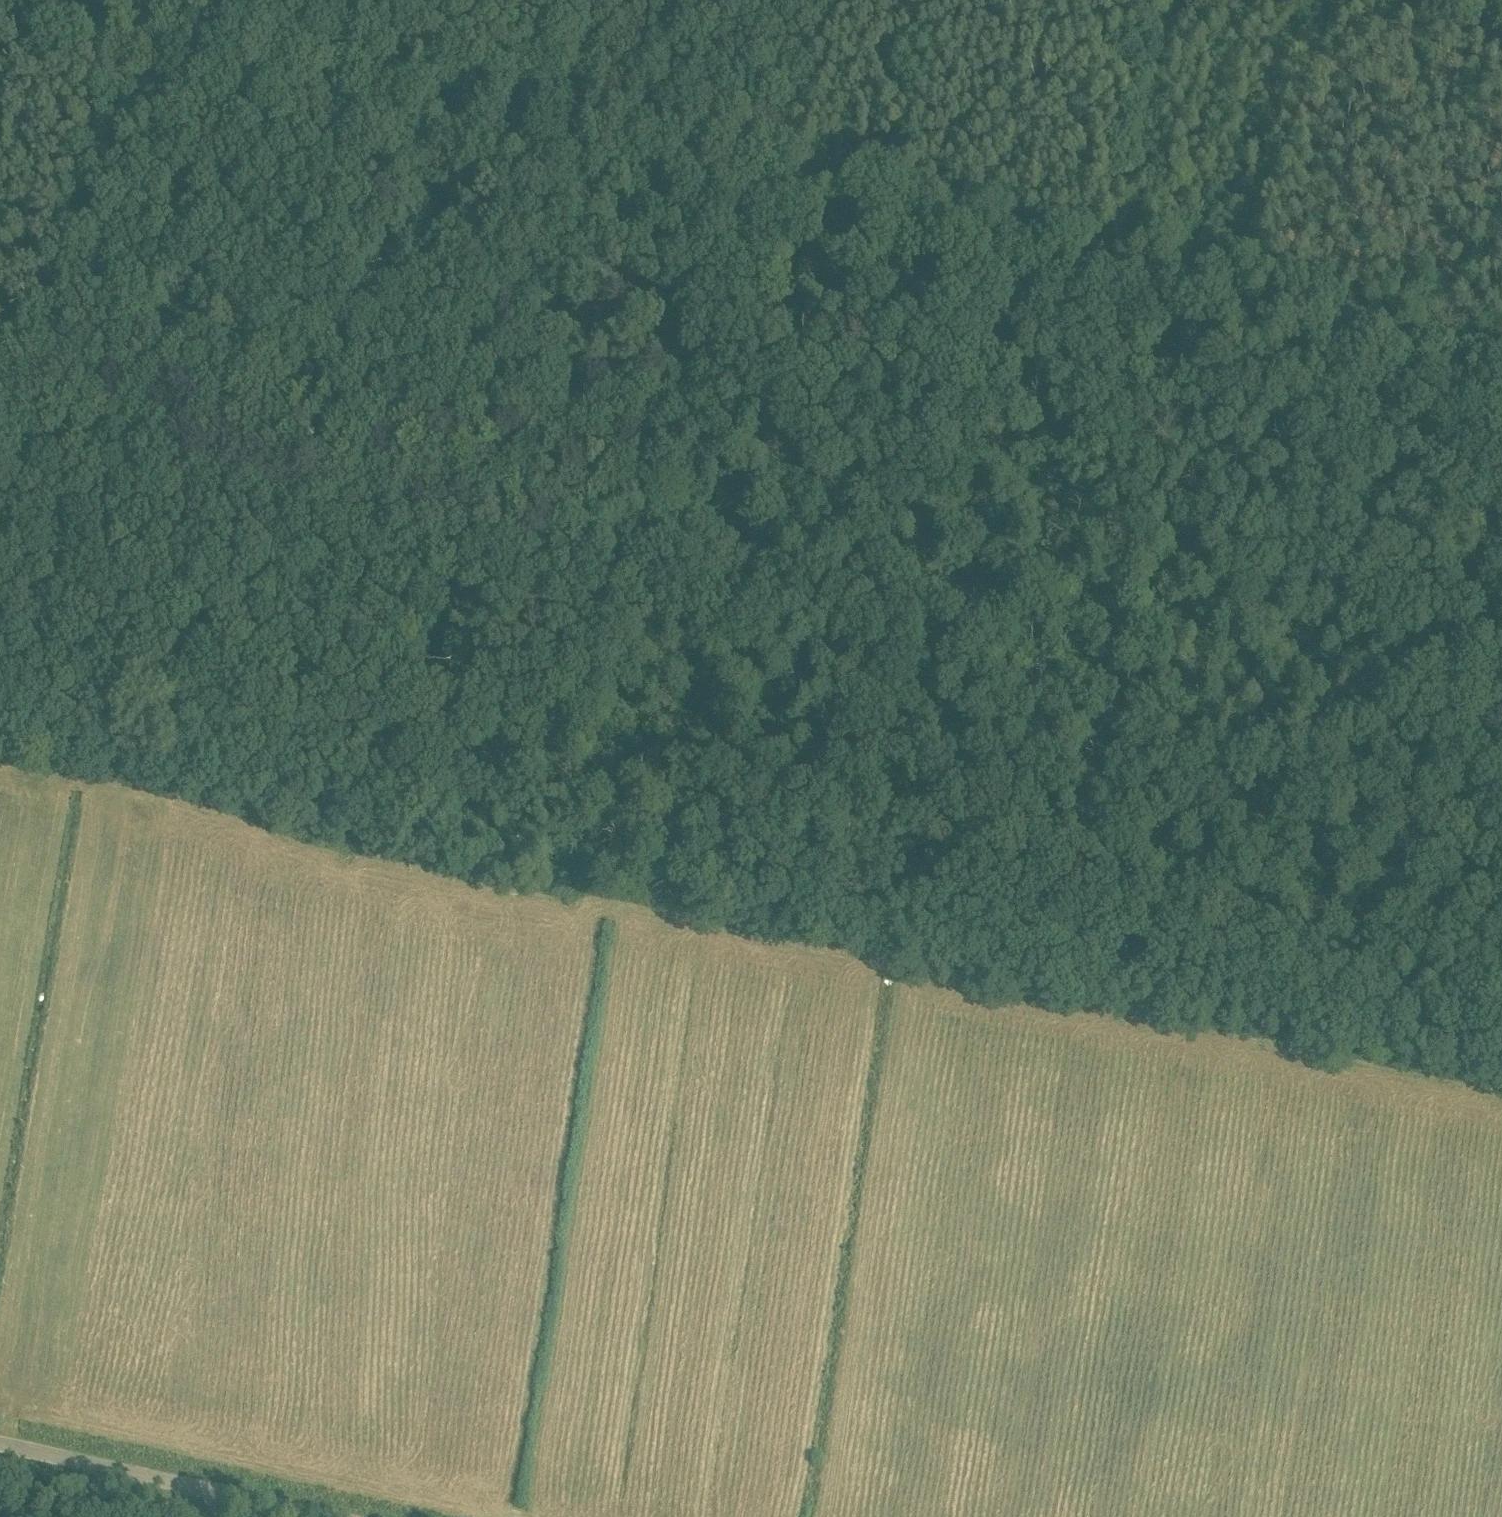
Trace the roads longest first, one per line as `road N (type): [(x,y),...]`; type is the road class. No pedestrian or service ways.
road 1 (unclassified): [(330,1516),(0,1445)]
road 2 (track): [(1378,0),(1501,27)]

